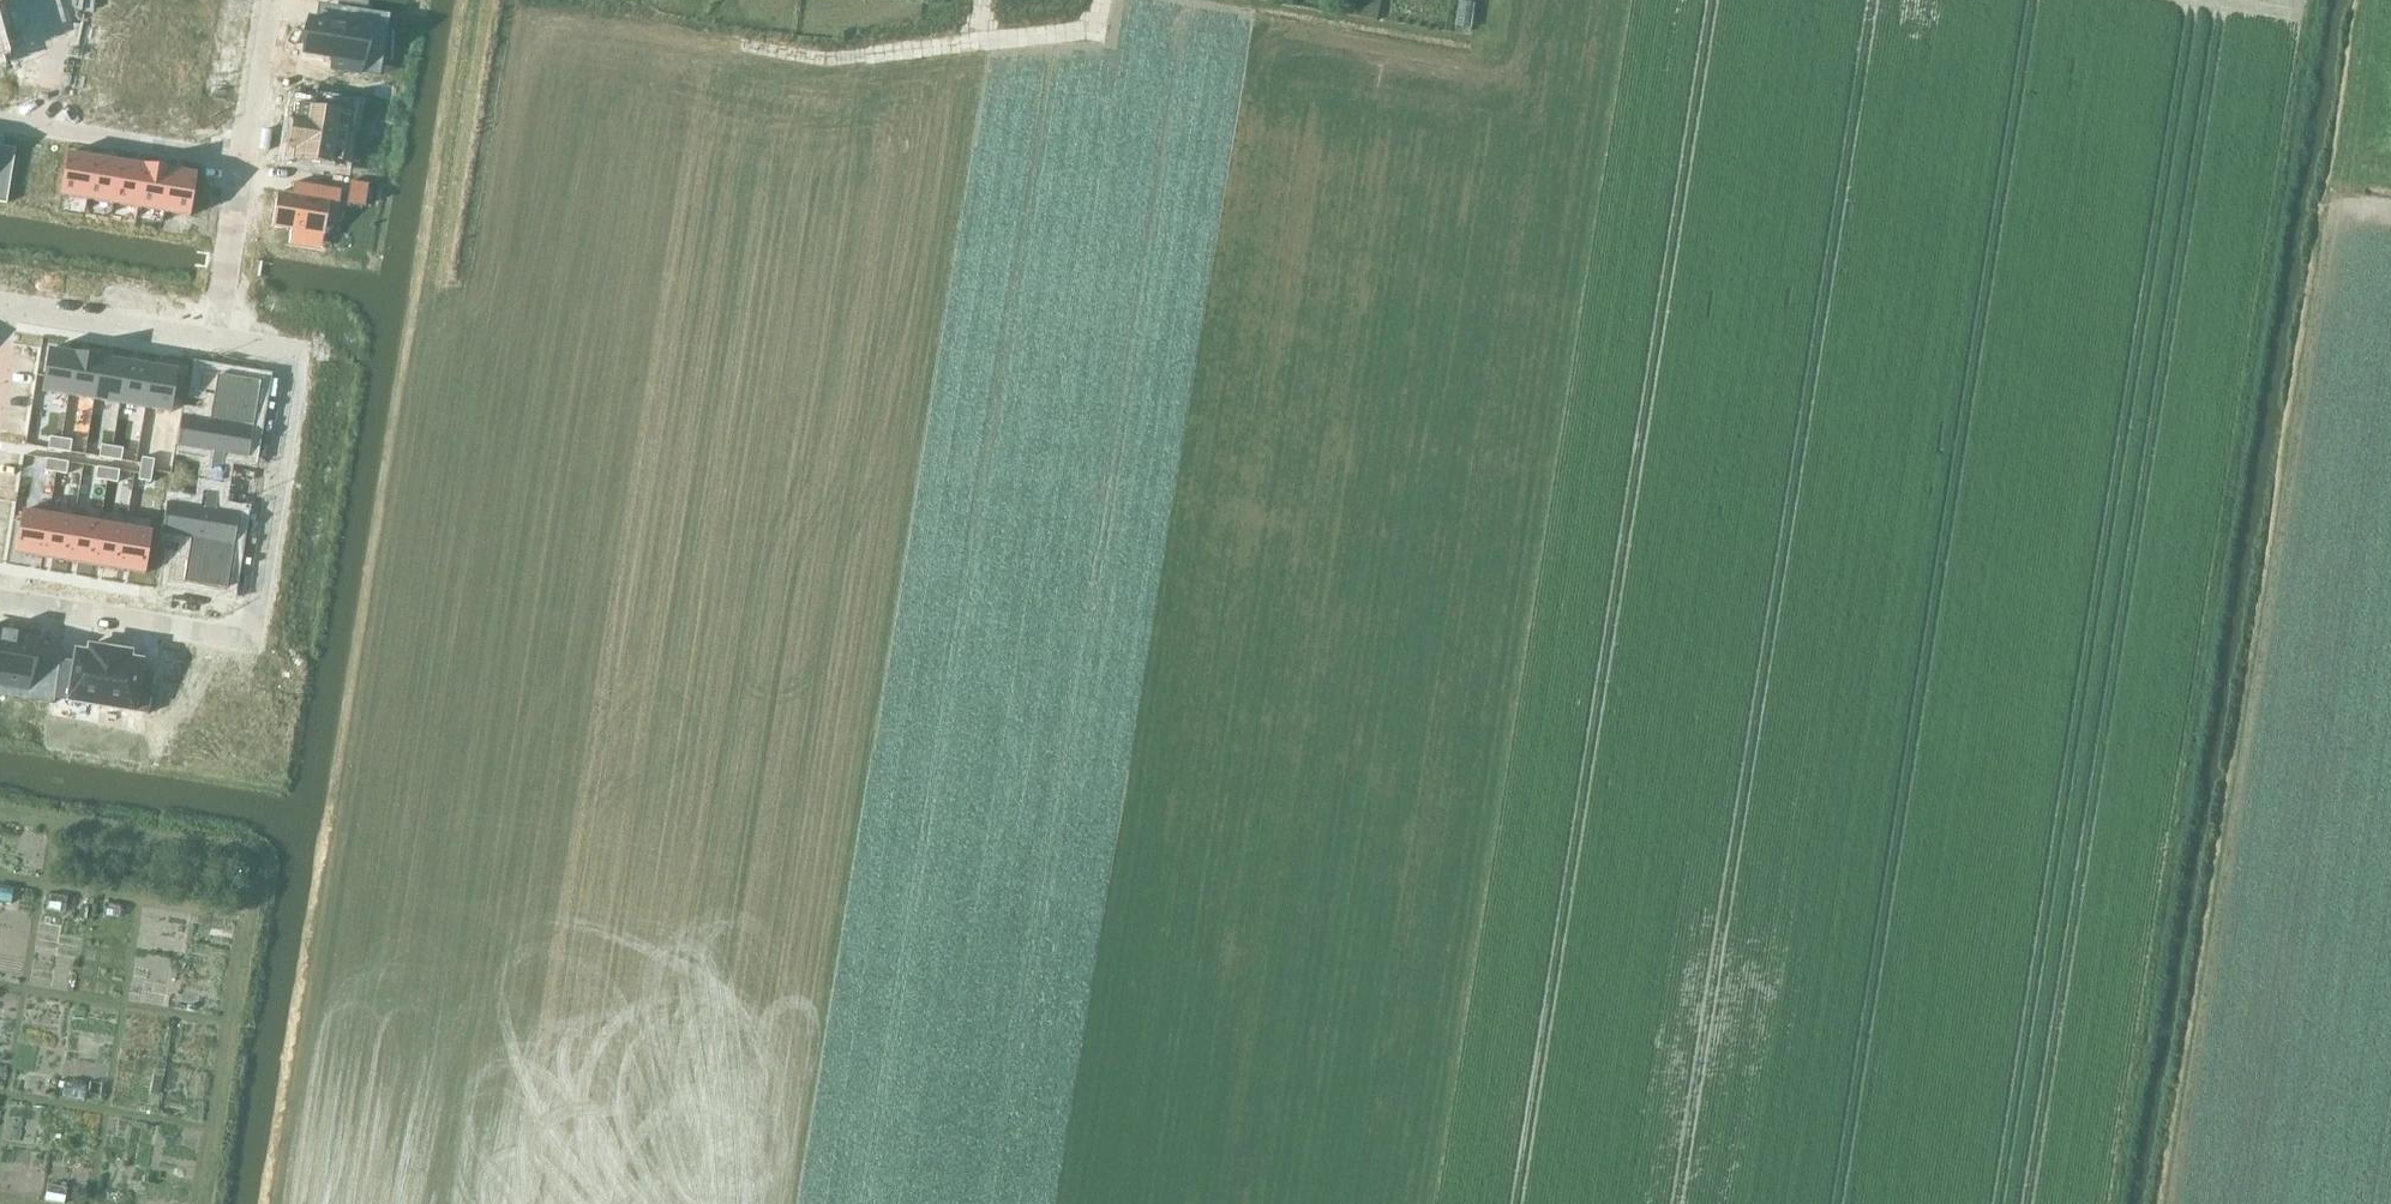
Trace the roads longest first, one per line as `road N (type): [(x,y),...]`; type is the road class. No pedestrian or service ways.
road 1 (residential): [(211,341),(290,355),(246,633),(0,593)]
road 2 (residential): [(0,305),(211,341)]
road 3 (residential): [(39,131),(241,159)]
road 4 (residential): [(241,159),(211,341)]
road 5 (residential): [(266,0),(241,159)]
road 6 (residential): [(60,0),(39,131)]

